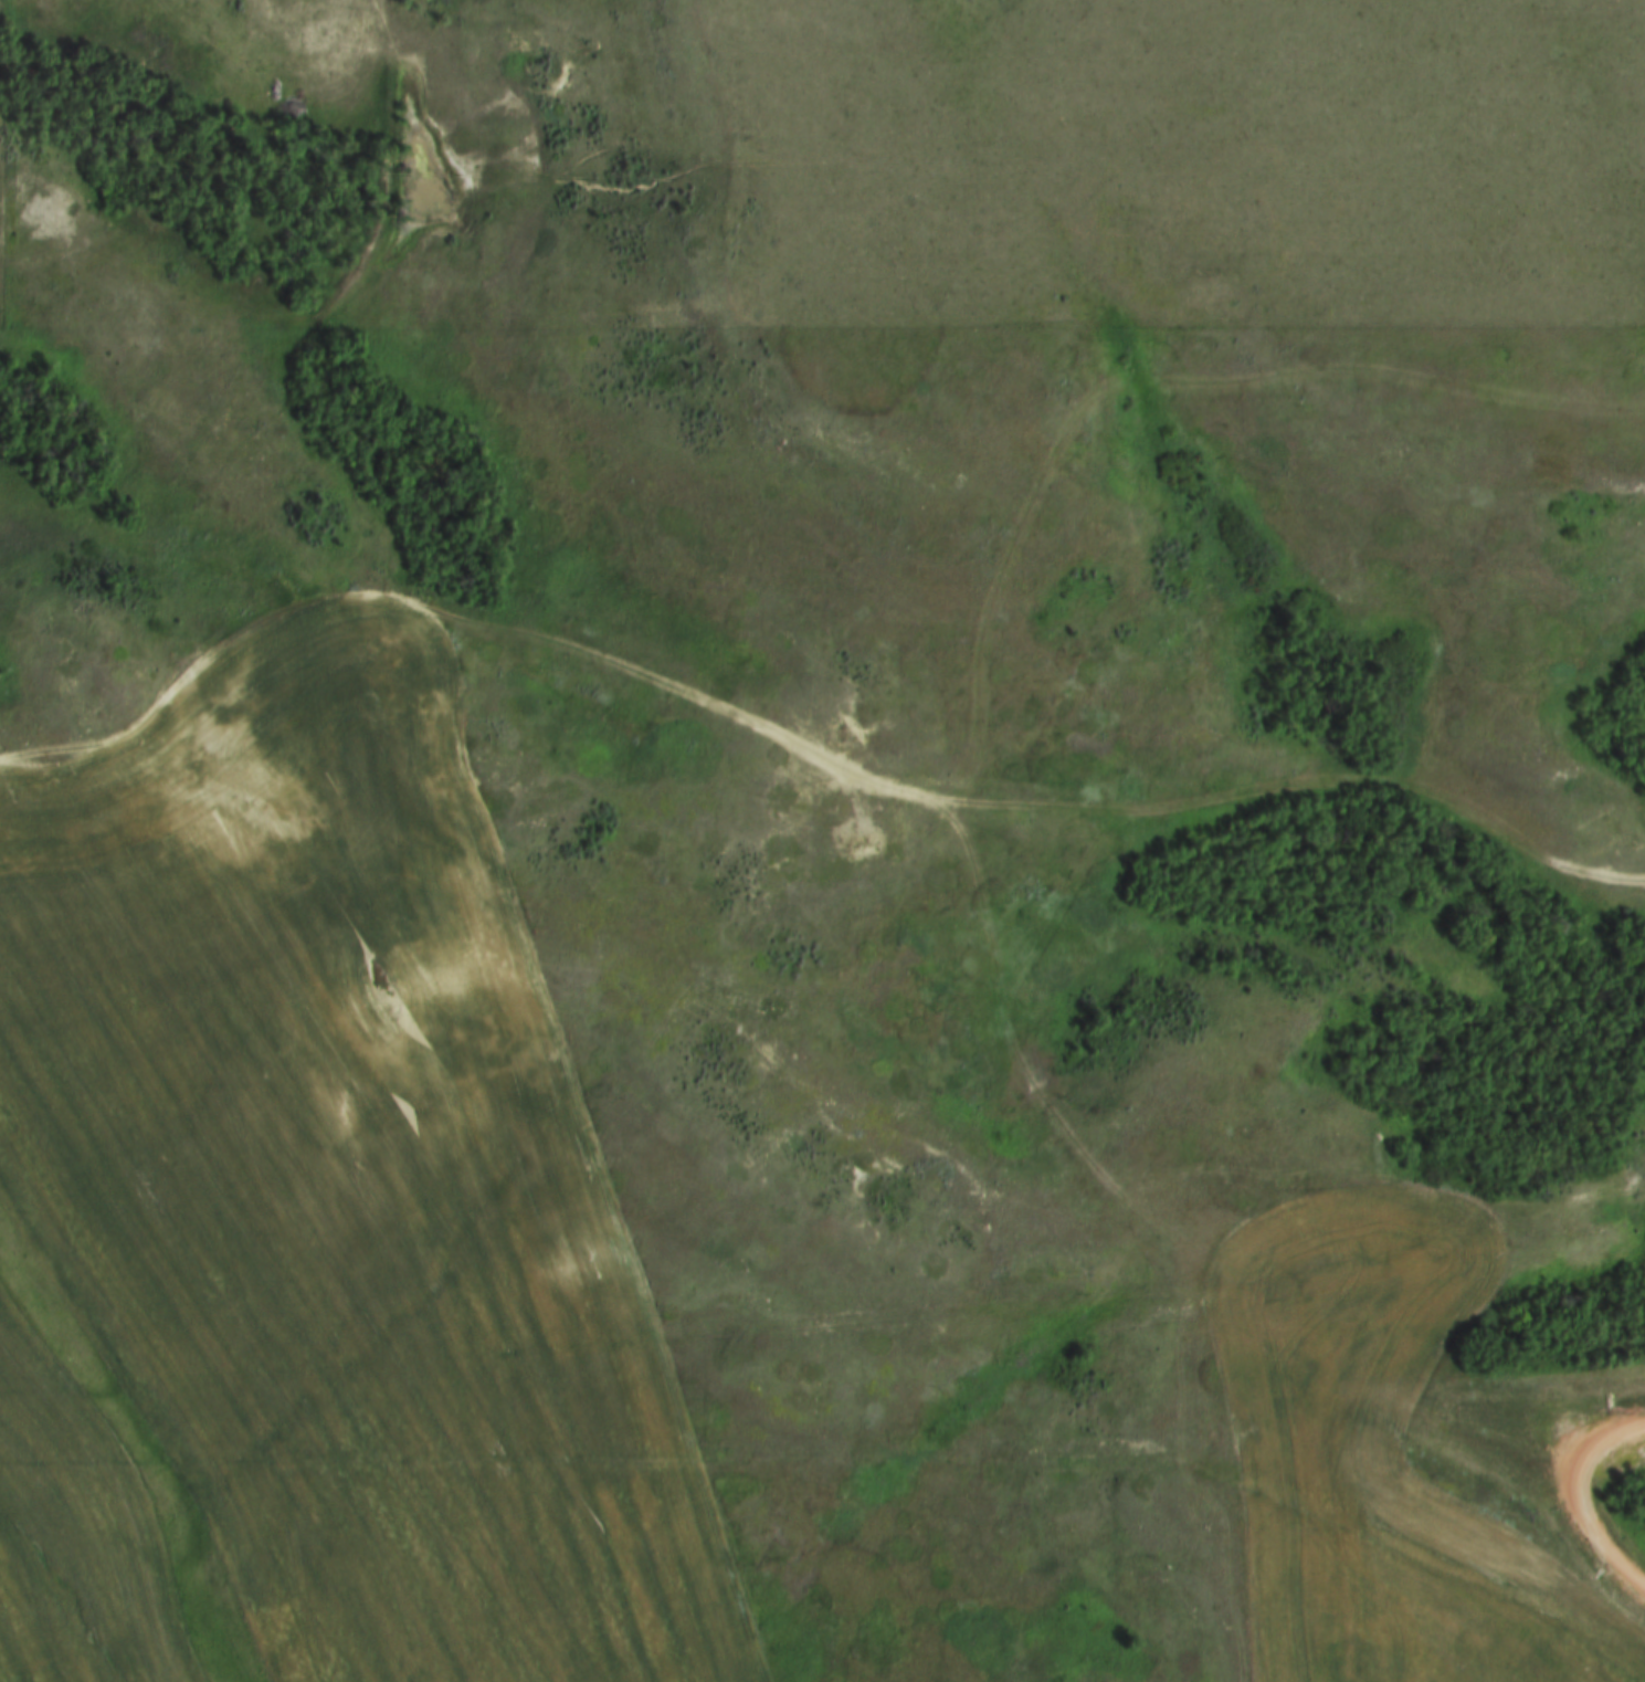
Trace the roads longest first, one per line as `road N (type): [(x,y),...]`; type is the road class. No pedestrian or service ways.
road 1 (track): [(0,760),(114,738),(156,712),(218,648),(271,619),(375,593),(592,641),(920,799),(1201,809),(1407,789),(1440,798),(1548,862),(1644,882)]

